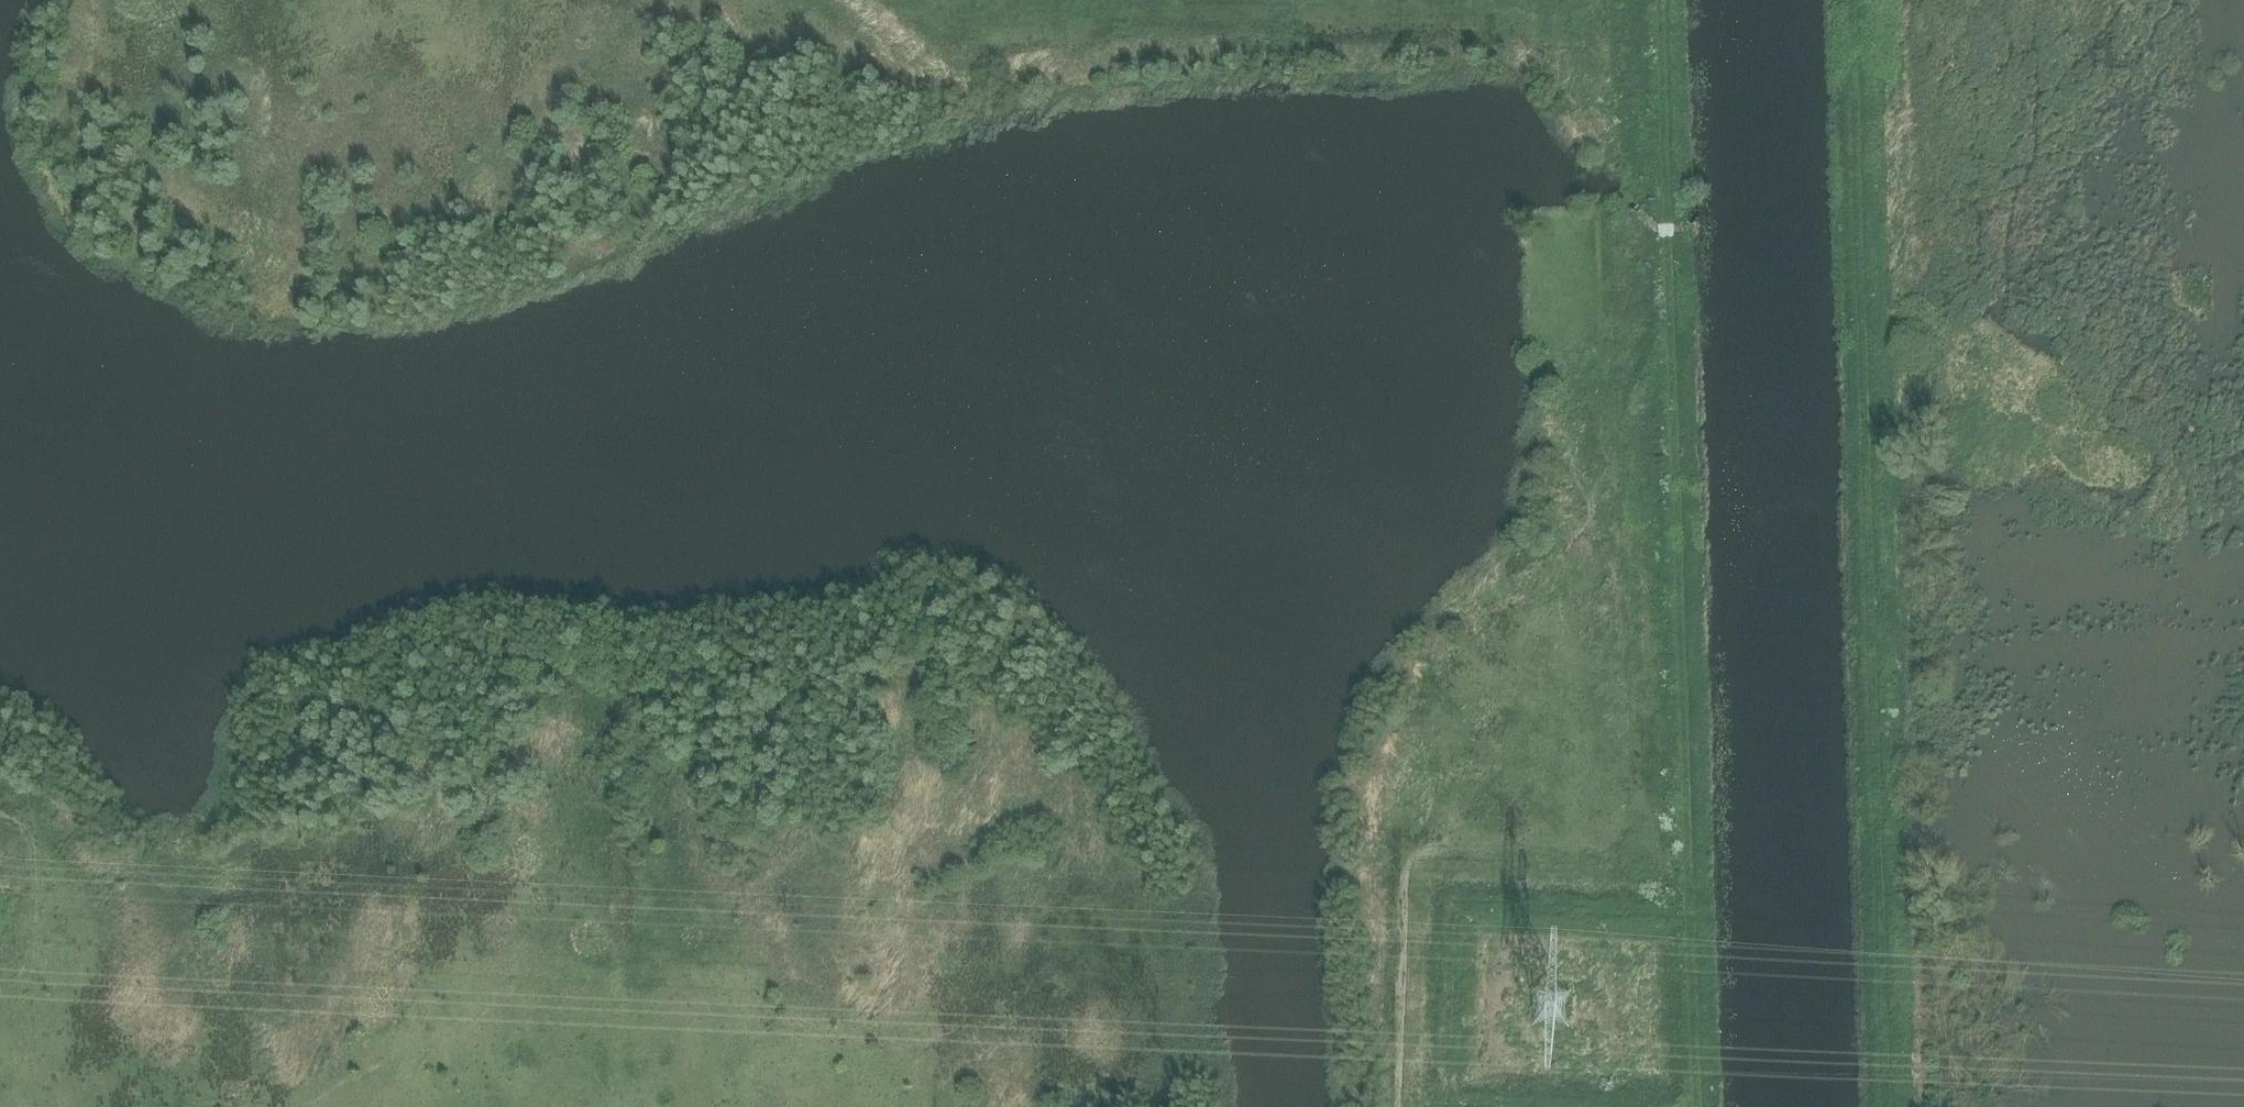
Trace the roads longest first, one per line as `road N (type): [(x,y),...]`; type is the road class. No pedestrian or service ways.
road 1 (track): [(1696,1106),(1662,0)]
road 2 (track): [(1860,0),(1891,1106)]

